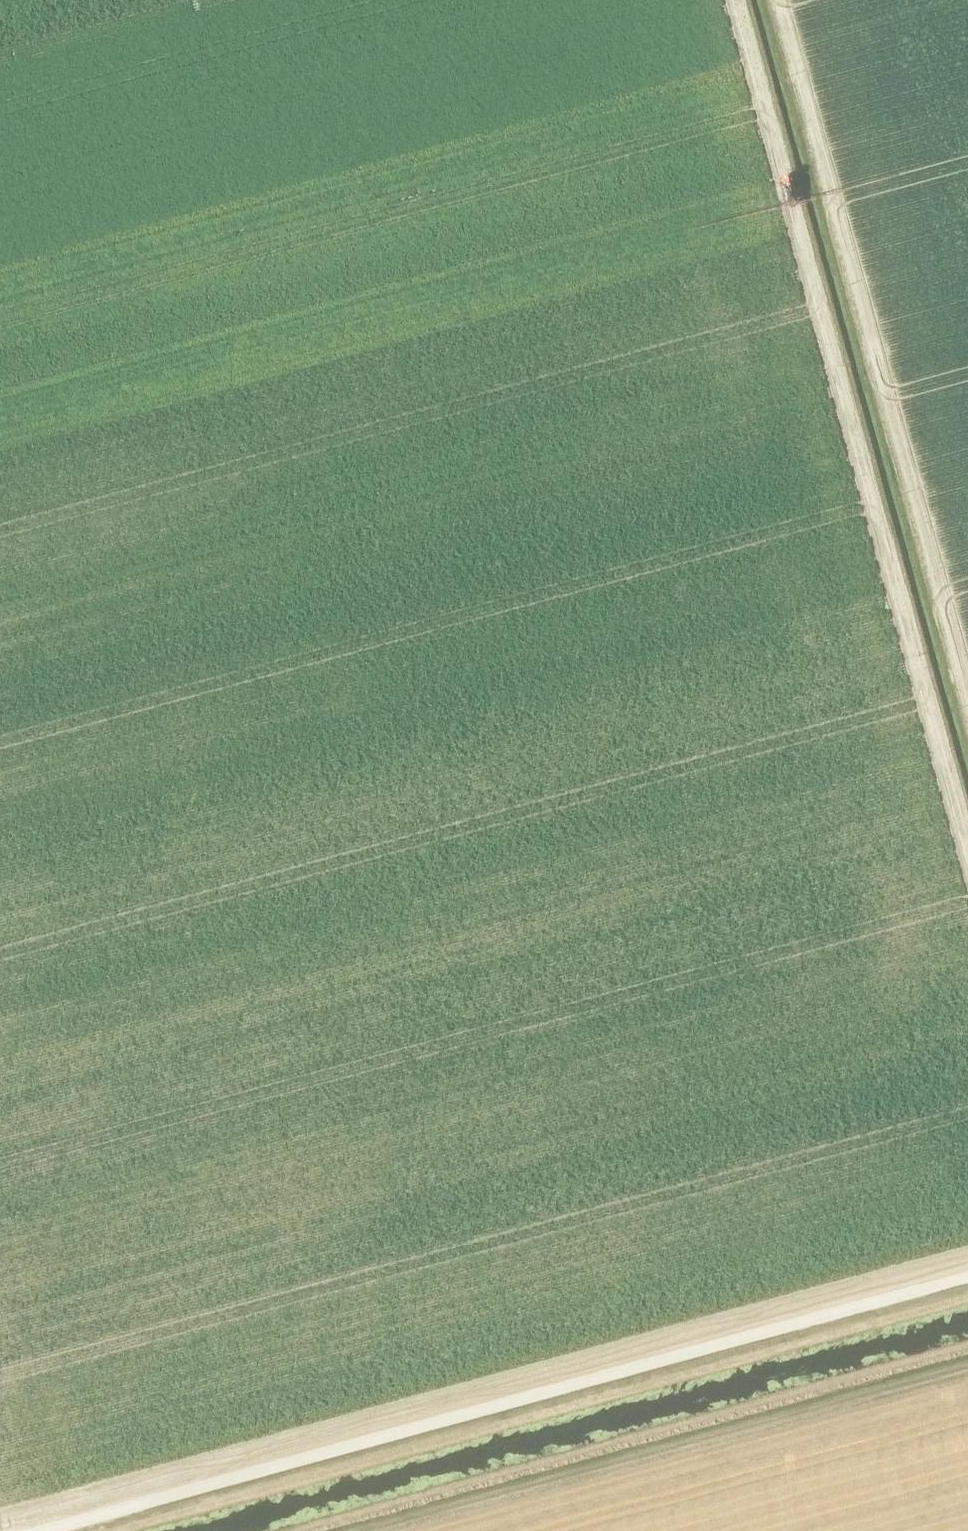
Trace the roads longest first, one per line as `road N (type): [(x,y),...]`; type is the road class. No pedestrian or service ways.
road 1 (track): [(967,1273),(36,1530)]

